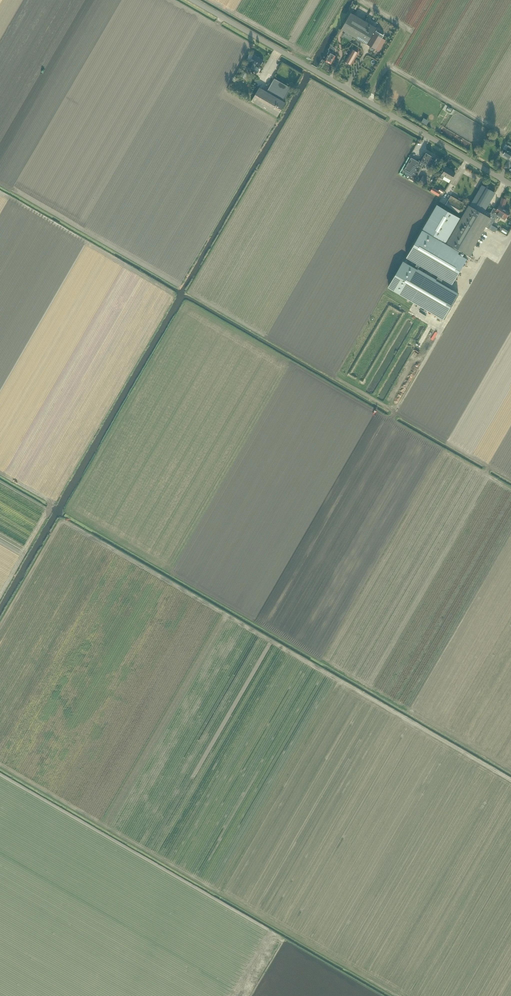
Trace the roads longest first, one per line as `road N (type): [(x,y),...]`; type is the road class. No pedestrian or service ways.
road 1 (track): [(510,779),(63,520)]
road 2 (track): [(187,582),(510,770)]
road 3 (unclassified): [(510,184),(193,0)]

